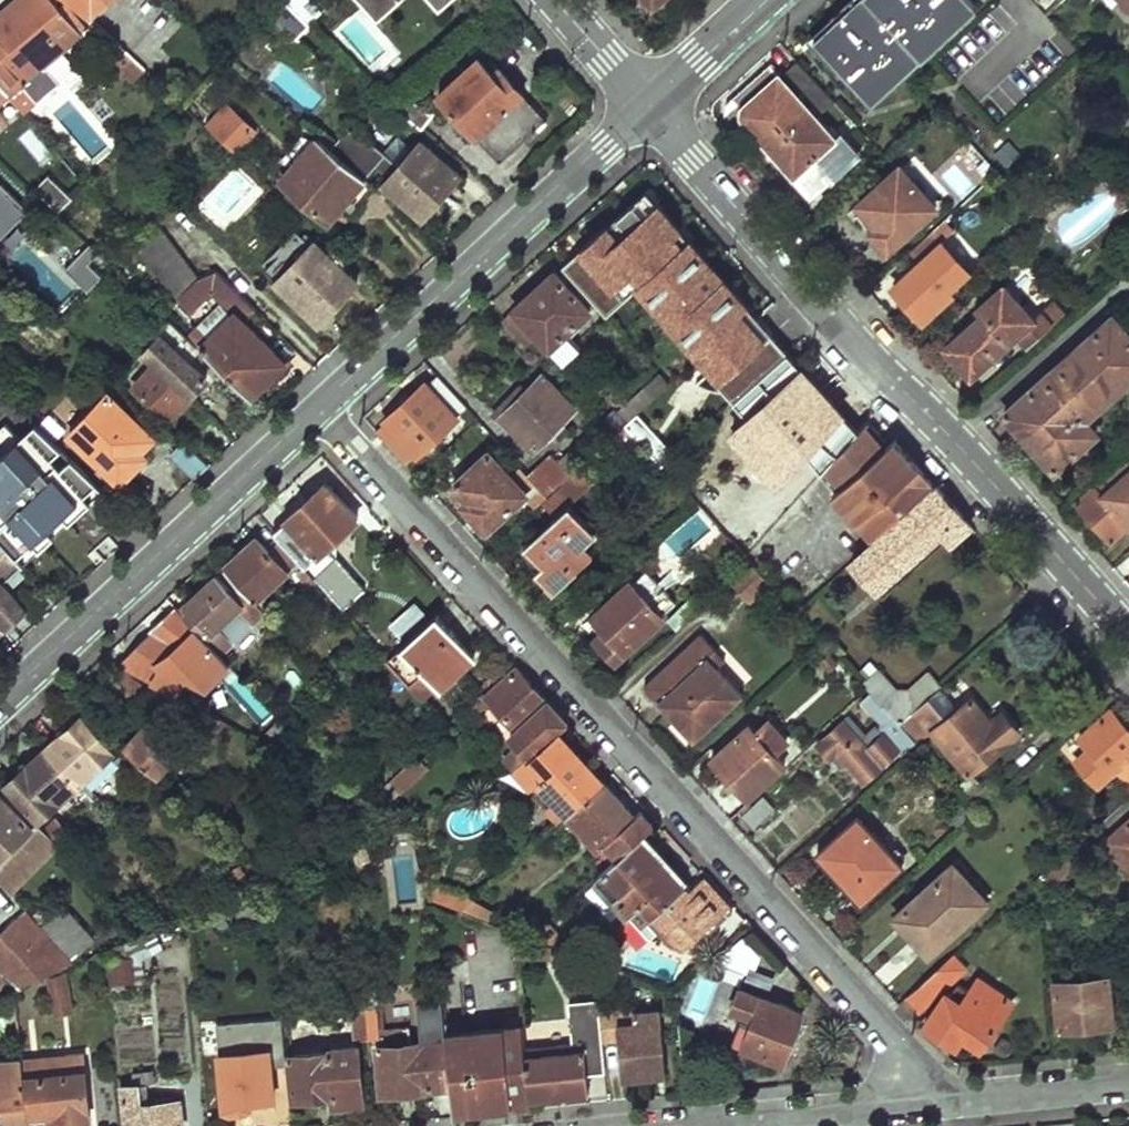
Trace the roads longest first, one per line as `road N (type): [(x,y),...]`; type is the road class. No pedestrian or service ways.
road 1 (residential): [(318,411),(889,1033),(931,1102)]
road 2 (residential): [(1128,635),(831,315),(649,104)]
road 3 (tertiary): [(318,411),(649,104)]
road 4 (tertiary): [(0,705),(318,411)]
road 5 (residential): [(690,1125),(931,1102)]
road 6 (residential): [(931,1102),(1128,1082)]
road 7 (tertiary): [(649,104),(768,0)]
road 8 (residential): [(649,104),(556,0)]

